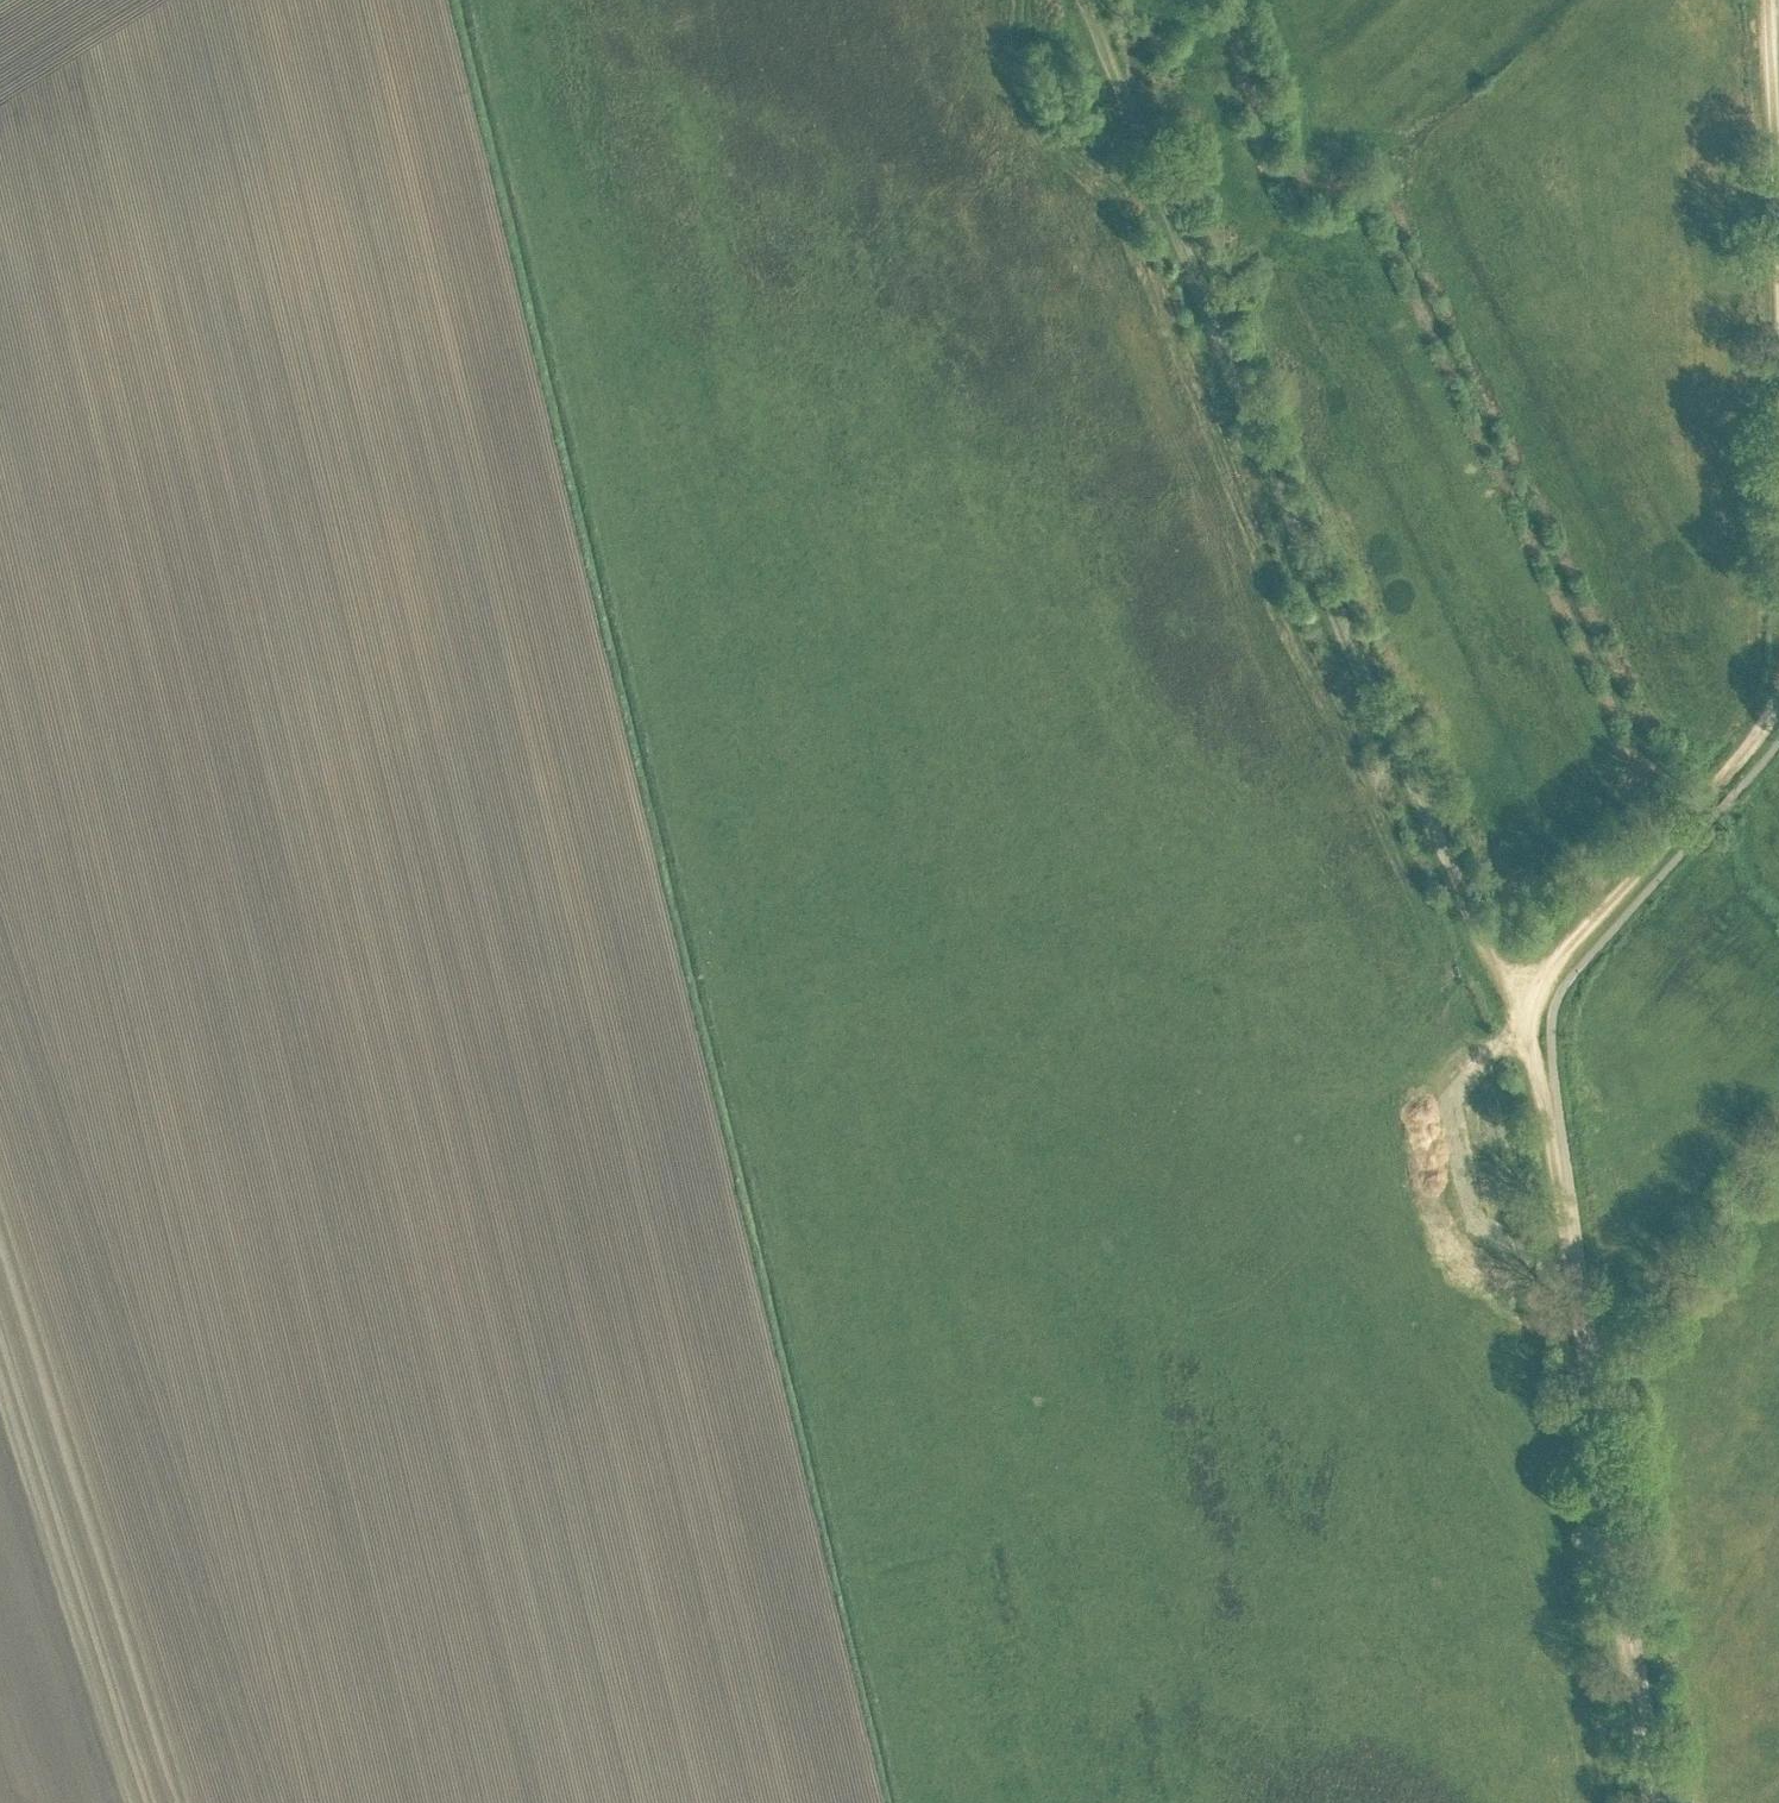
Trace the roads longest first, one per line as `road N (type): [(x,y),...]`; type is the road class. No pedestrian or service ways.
road 1 (track): [(1527,1010),(1433,848),(1197,315),(1081,0)]
road 2 (track): [(1647,1802),(1527,1010)]
road 3 (track): [(1527,1010),(1545,967),(1764,731),(1778,696)]
road 4 (track): [(1778,348),(1761,0)]

